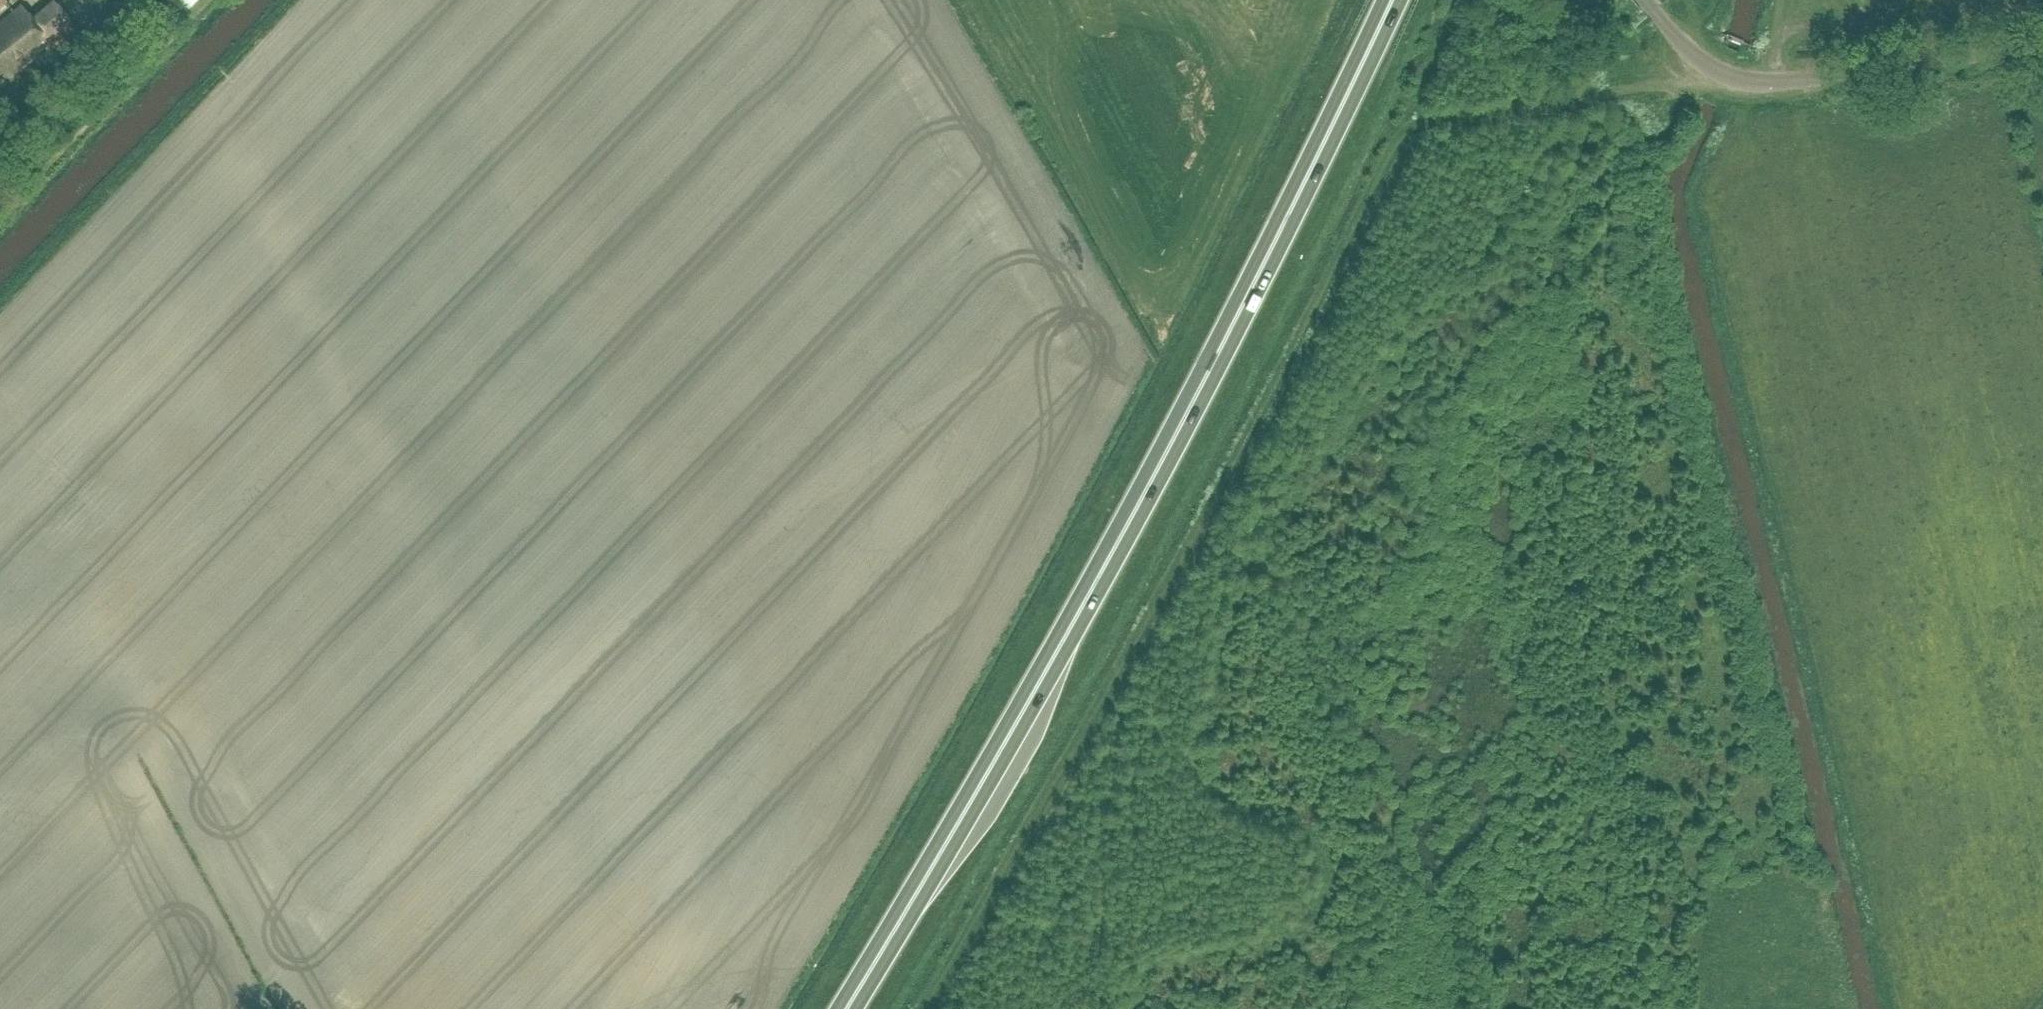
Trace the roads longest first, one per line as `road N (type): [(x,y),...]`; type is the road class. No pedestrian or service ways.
road 1 (trunk): [(845,1008),(1054,656),(1173,436),(1390,0)]
road 2 (unclassified): [(2042,47),(1752,81),(1710,69),(1650,6)]

